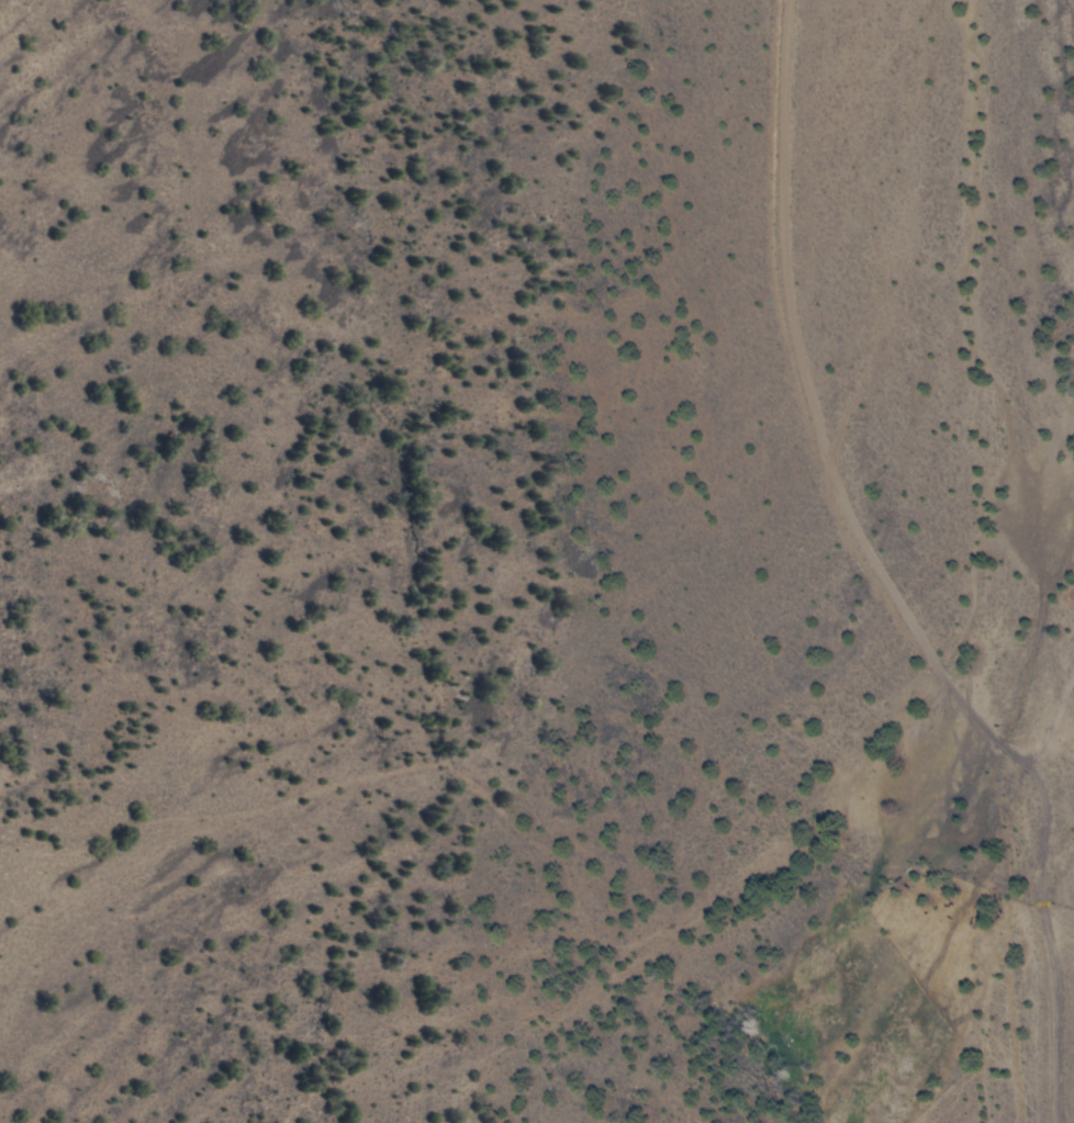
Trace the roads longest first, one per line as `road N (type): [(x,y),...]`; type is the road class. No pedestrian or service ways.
road 1 (track): [(1061,1122),(1061,968),(1043,884),(1047,805),(1034,761),(994,731),(937,654),(841,496),(813,400),(786,287),(790,0)]

